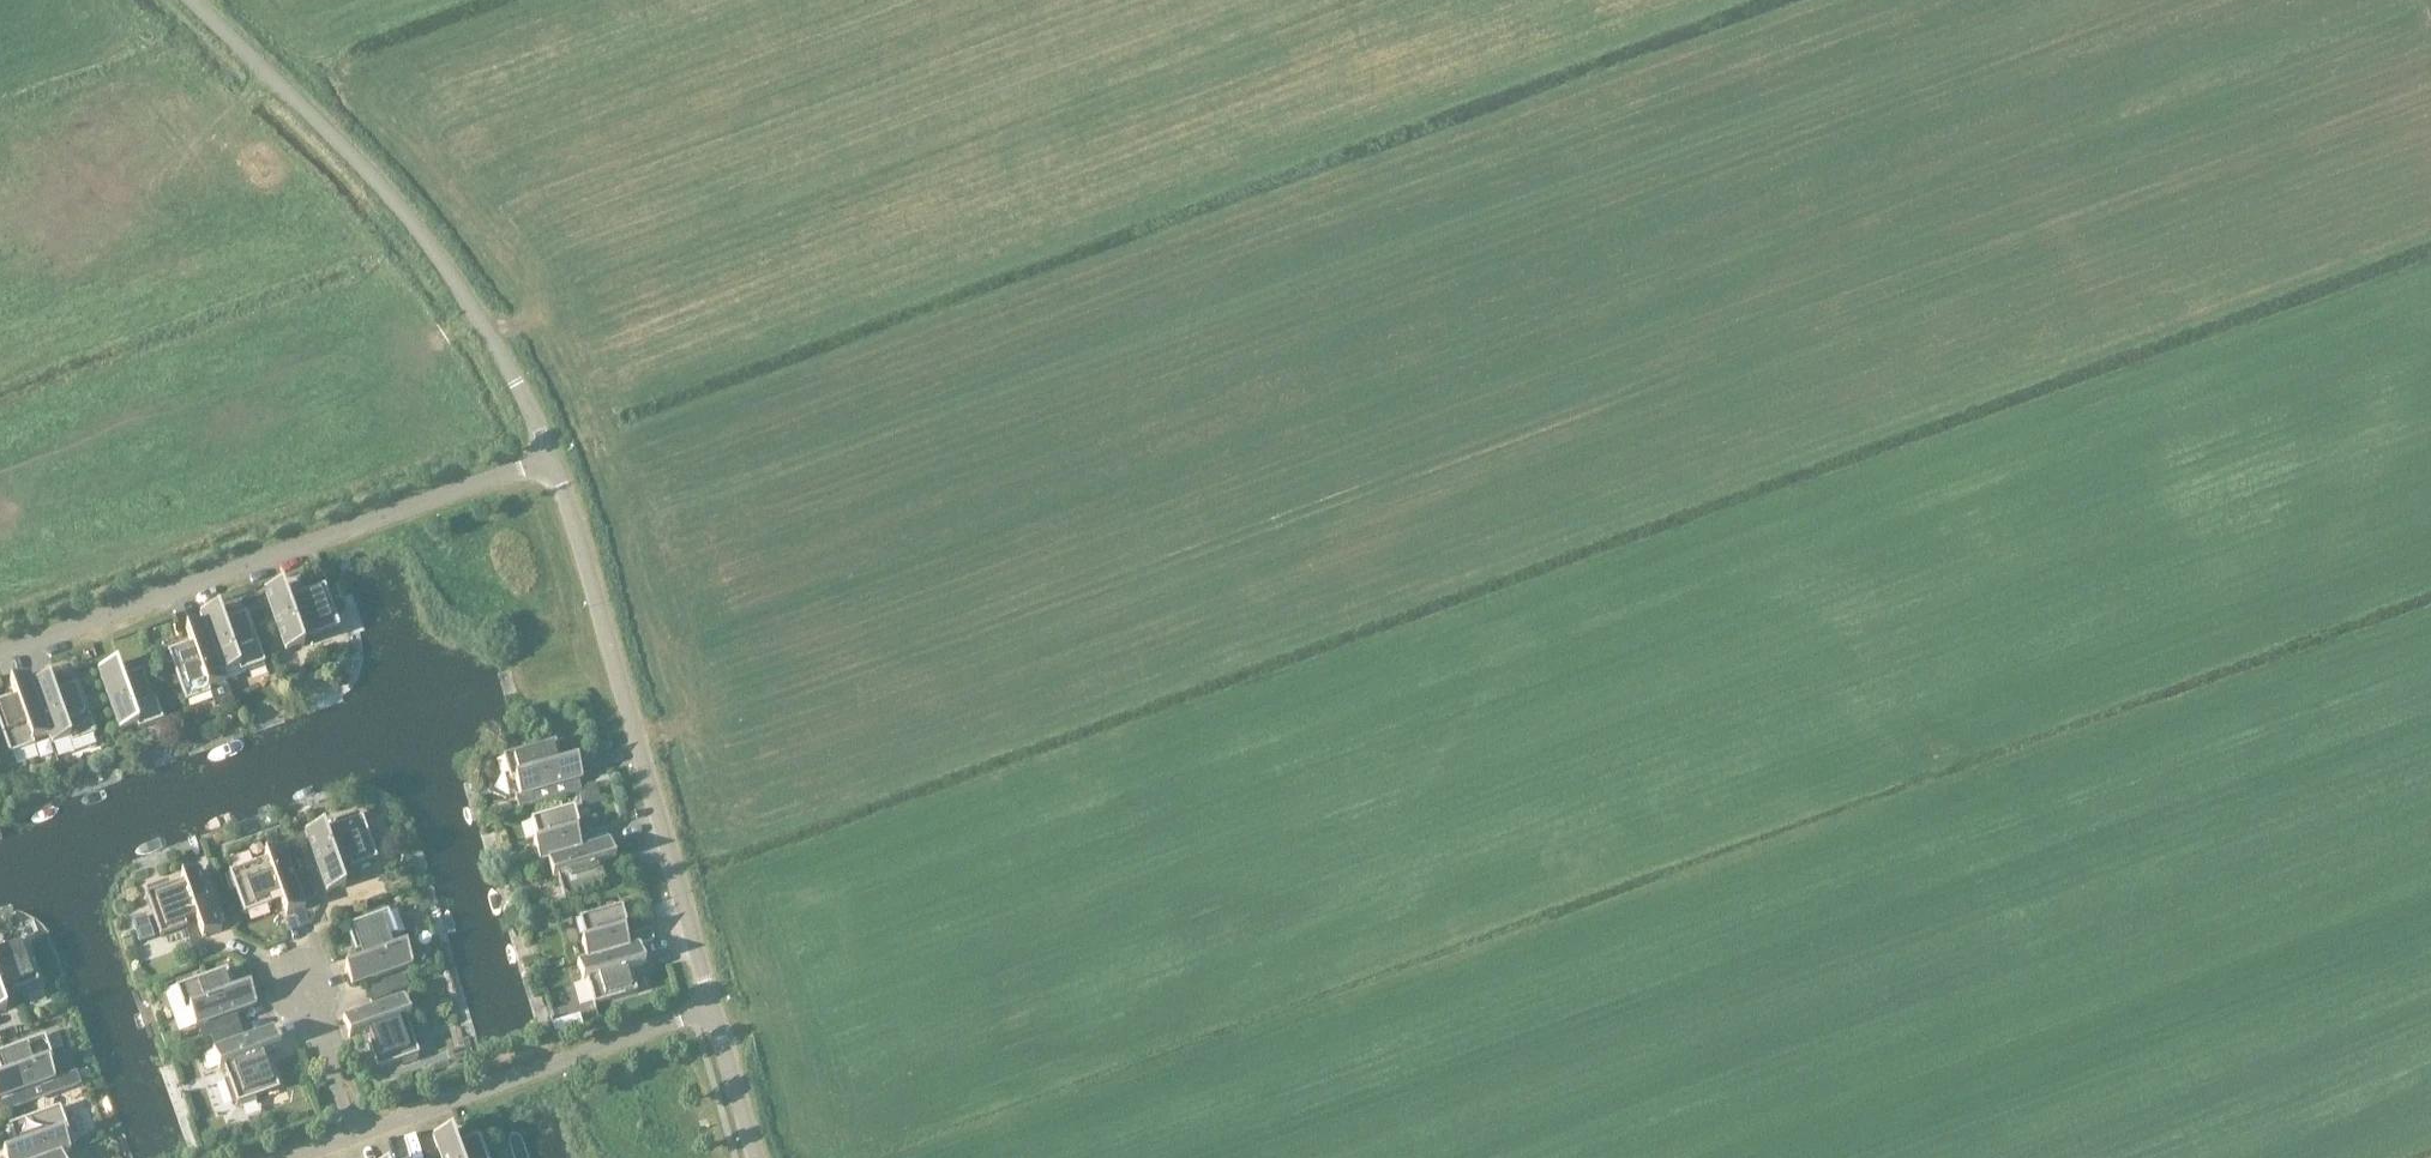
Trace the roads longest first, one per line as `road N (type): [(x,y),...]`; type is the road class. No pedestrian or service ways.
road 1 (unclassified): [(549,458),(500,358),(408,222),(189,0)]
road 2 (residential): [(0,652),(549,458)]
road 3 (unclassified): [(711,1008),(549,458)]
road 4 (residential): [(352,1136),(711,1008)]
road 5 (residential): [(352,1136),(297,981)]
road 6 (unclassified): [(754,1157),(711,1008)]

